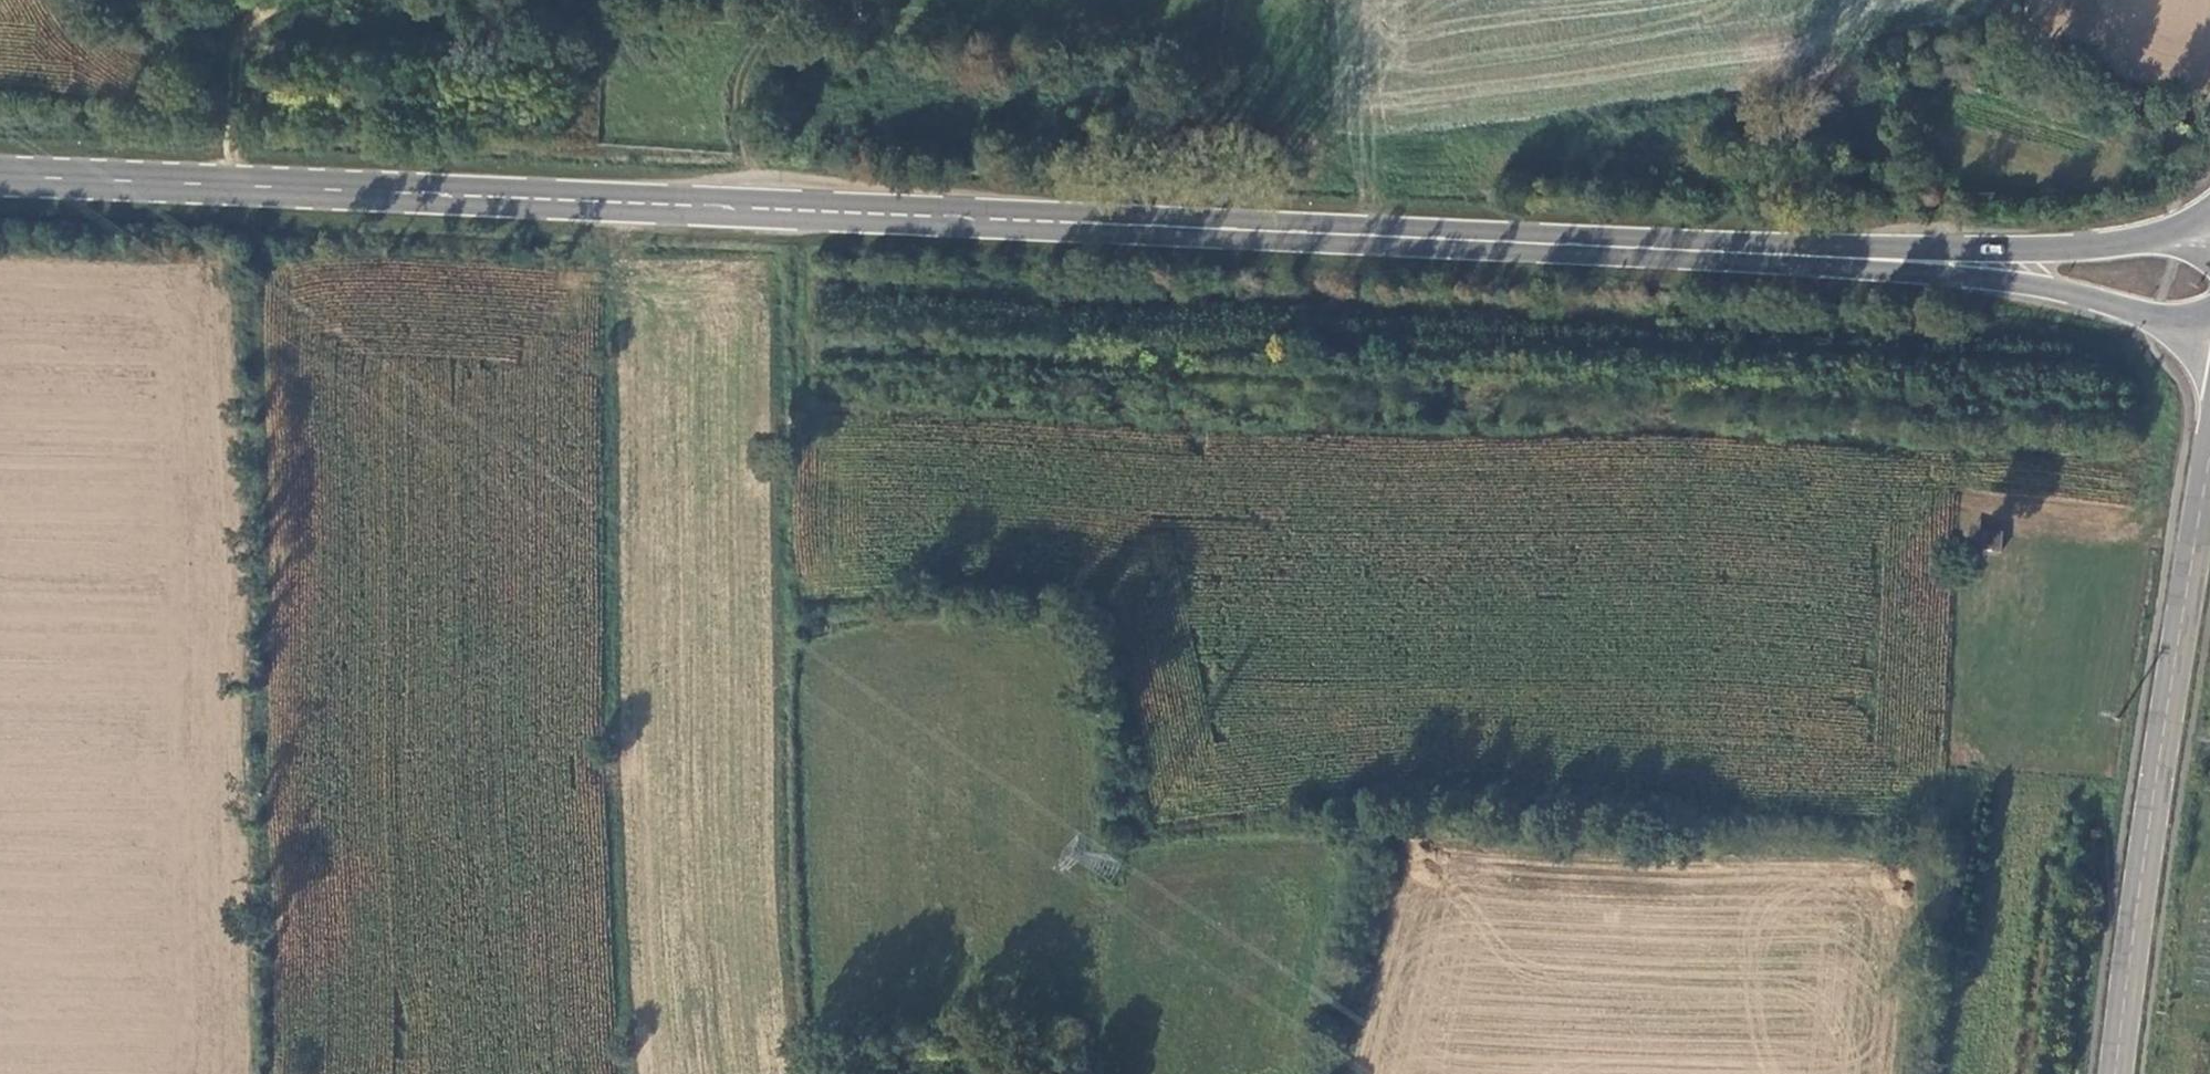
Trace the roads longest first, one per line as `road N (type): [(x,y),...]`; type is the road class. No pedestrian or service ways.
road 1 (tertiary): [(1841,258),(535,192),(0,176)]
road 2 (secondary): [(2120,1073),(2187,548)]
road 3 (tertiary): [(1841,258),(2092,297),(2209,339)]
road 4 (tertiary): [(2209,237),(1841,258)]
road 5 (secondary): [(2209,430),(2187,548)]

